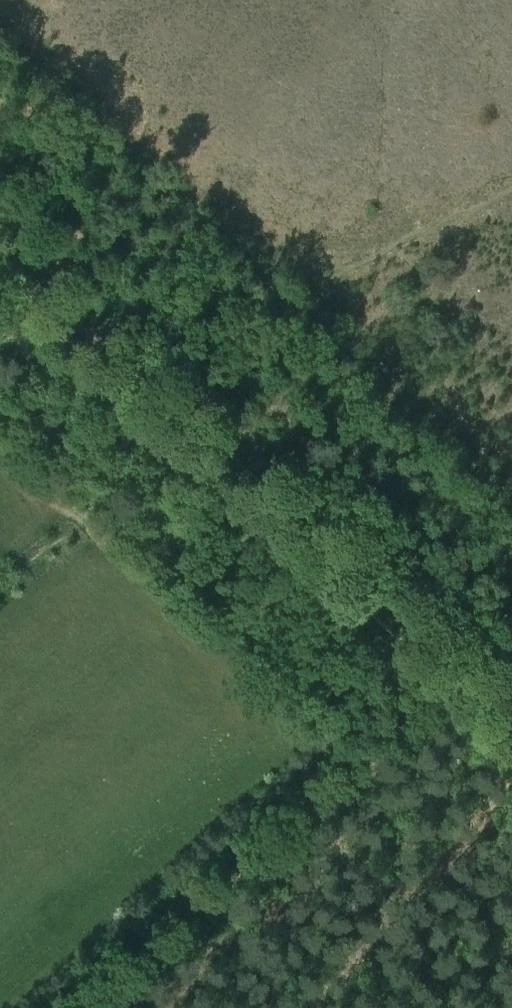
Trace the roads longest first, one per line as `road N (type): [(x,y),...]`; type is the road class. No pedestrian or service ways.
road 1 (track): [(511,714),(162,396)]
road 2 (track): [(162,396),(0,255)]

